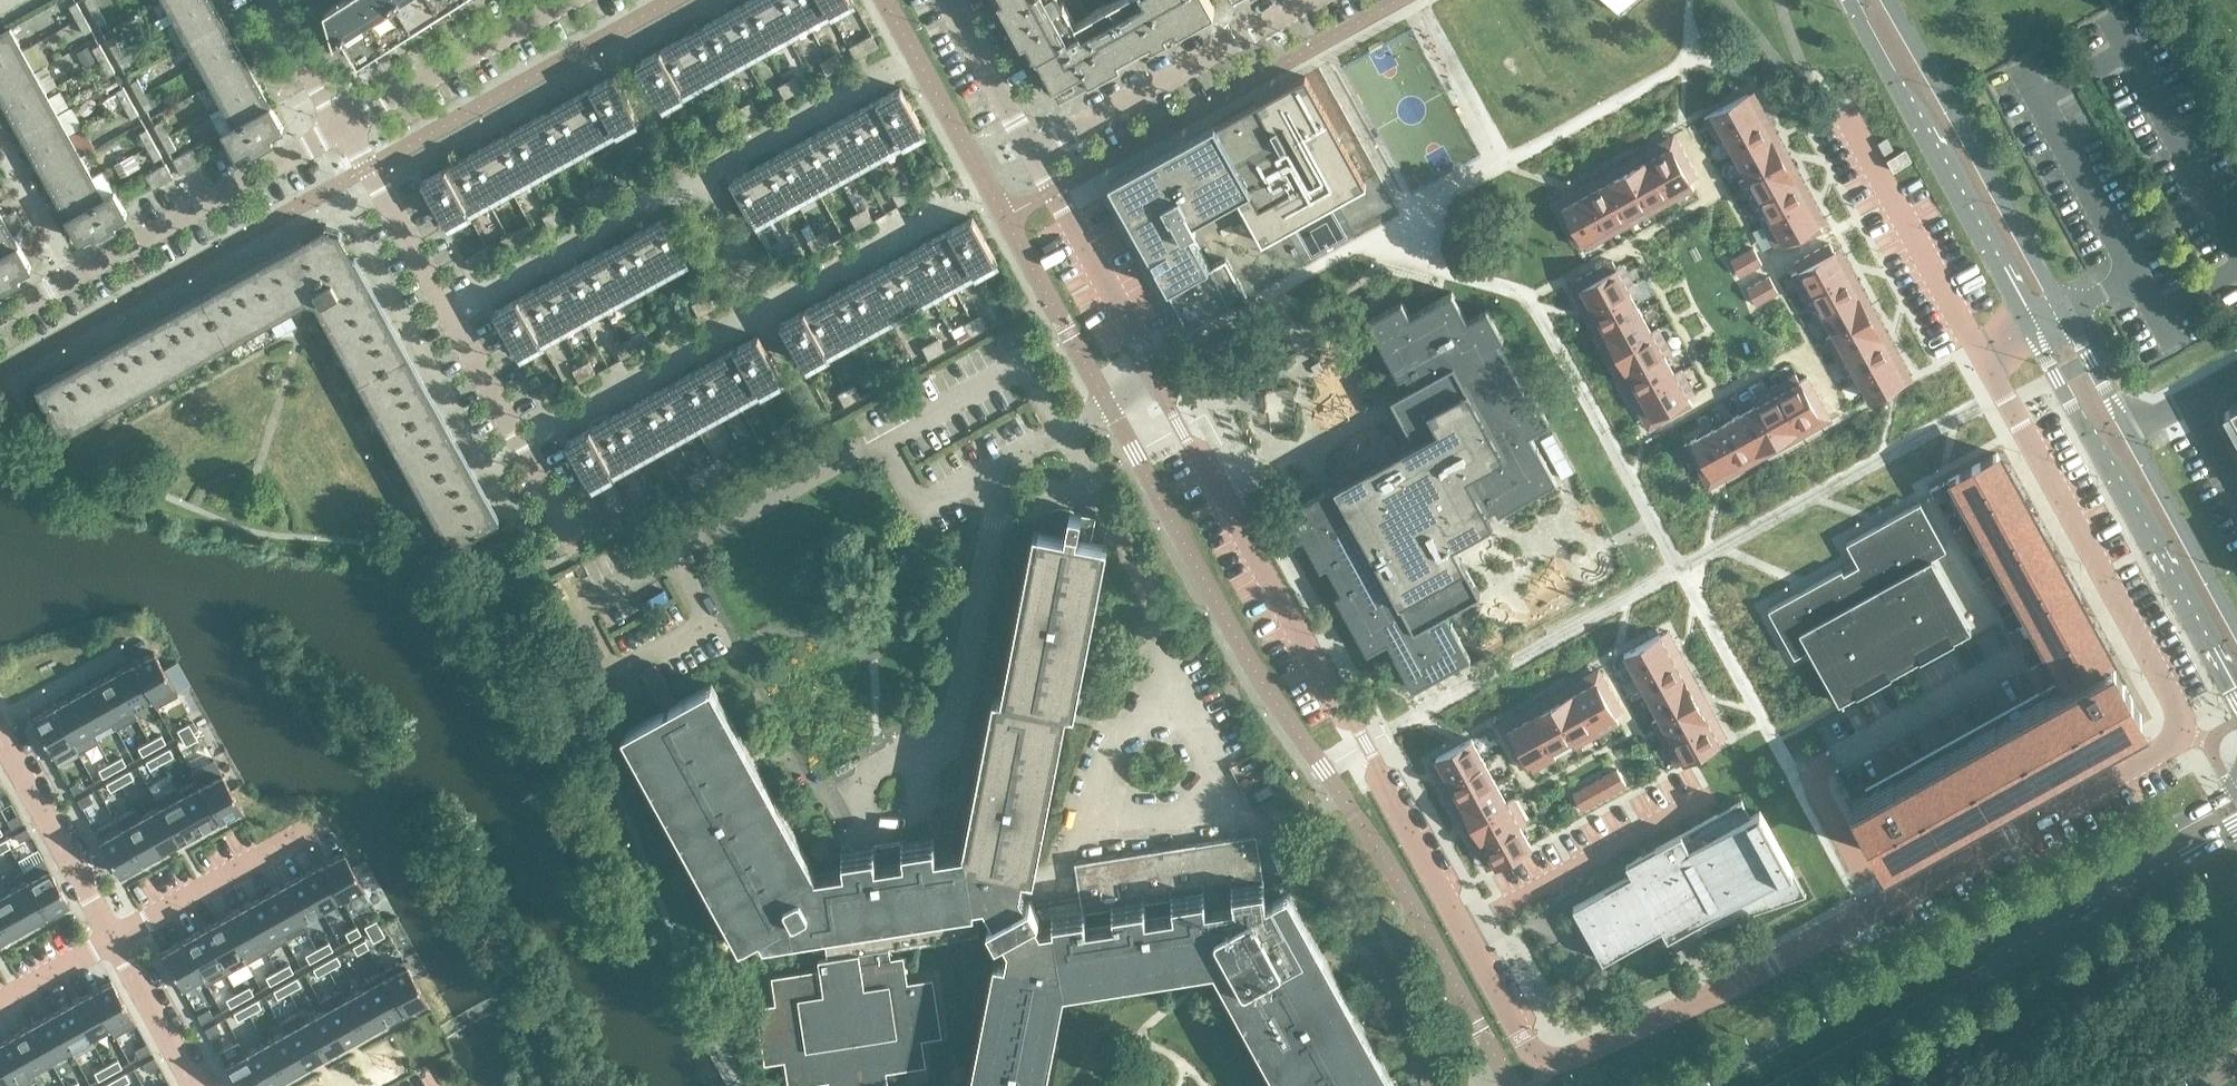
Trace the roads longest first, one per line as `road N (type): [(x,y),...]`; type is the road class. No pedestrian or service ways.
road 1 (residential): [(1553,1059),(1524,1036),(1032,148)]
road 2 (residential): [(1880,904),(2184,734),(1983,355)]
road 3 (tertiary): [(2236,796),(1709,1085)]
road 4 (tertiary): [(1784,1085),(2236,838)]
road 5 (tertiary): [(2130,431),(1886,0)]
road 6 (residential): [(581,549),(347,122)]
road 7 (tertiary): [(2030,331),(2236,705)]
road 8 (tertiary): [(1849,0),(2030,331)]
road 9 (residential): [(1553,1059),(1731,987),(1880,904)]
road 10 (residential): [(1032,148),(1309,0)]
road 11 (residential): [(74,276),(347,122)]
road 12 (residential): [(1983,355),(1841,104)]
road 13 (residential): [(347,122),(567,0)]
road 14 (residential): [(325,821),(114,938)]
road 15 (residential): [(0,735),(114,938)]
road 16 (tertiary): [(2236,623),(2130,431)]
road 17 (residential): [(1032,148),(948,0)]
road 18 (residential): [(114,938),(196,1085)]
road 19 (residential): [(1880,904),(1820,793),(1820,771),(1833,760)]
road 20 (residential): [(74,276),(0,142)]
road 21 (residential): [(347,122),(276,0)]
road 22 (residential): [(114,938),(0,1001)]

